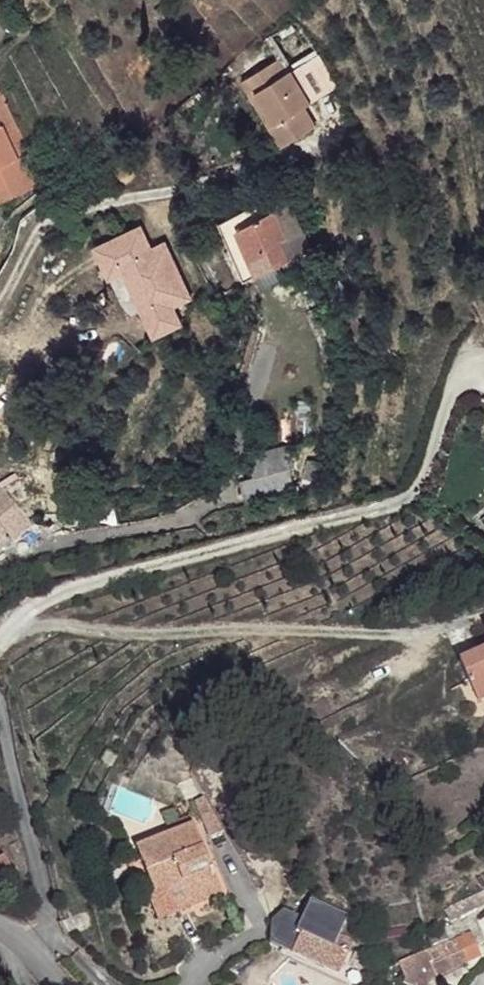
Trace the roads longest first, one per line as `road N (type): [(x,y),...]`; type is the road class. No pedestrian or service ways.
road 1 (residential): [(28,946),(42,916),(39,890),(0,727)]

